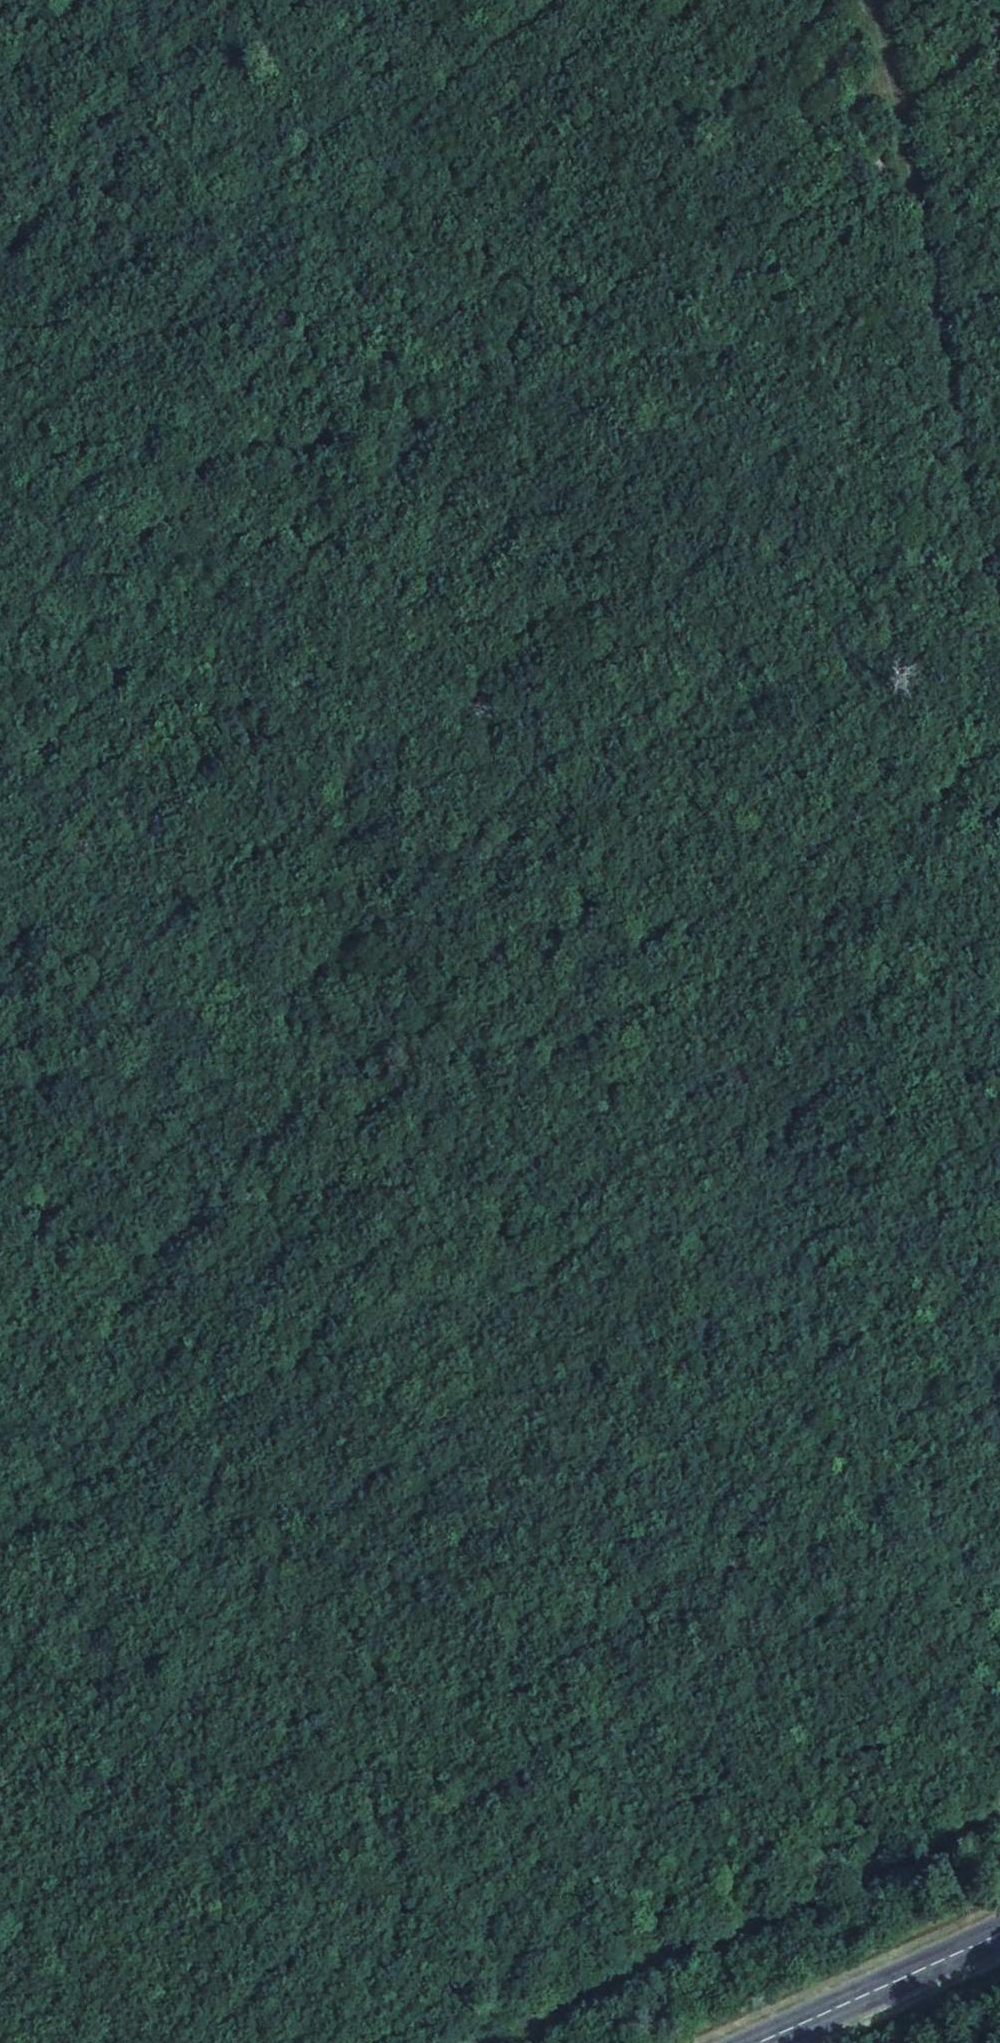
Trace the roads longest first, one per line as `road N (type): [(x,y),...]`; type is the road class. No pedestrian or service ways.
road 1 (secondary): [(757,2042),(999,1937)]

